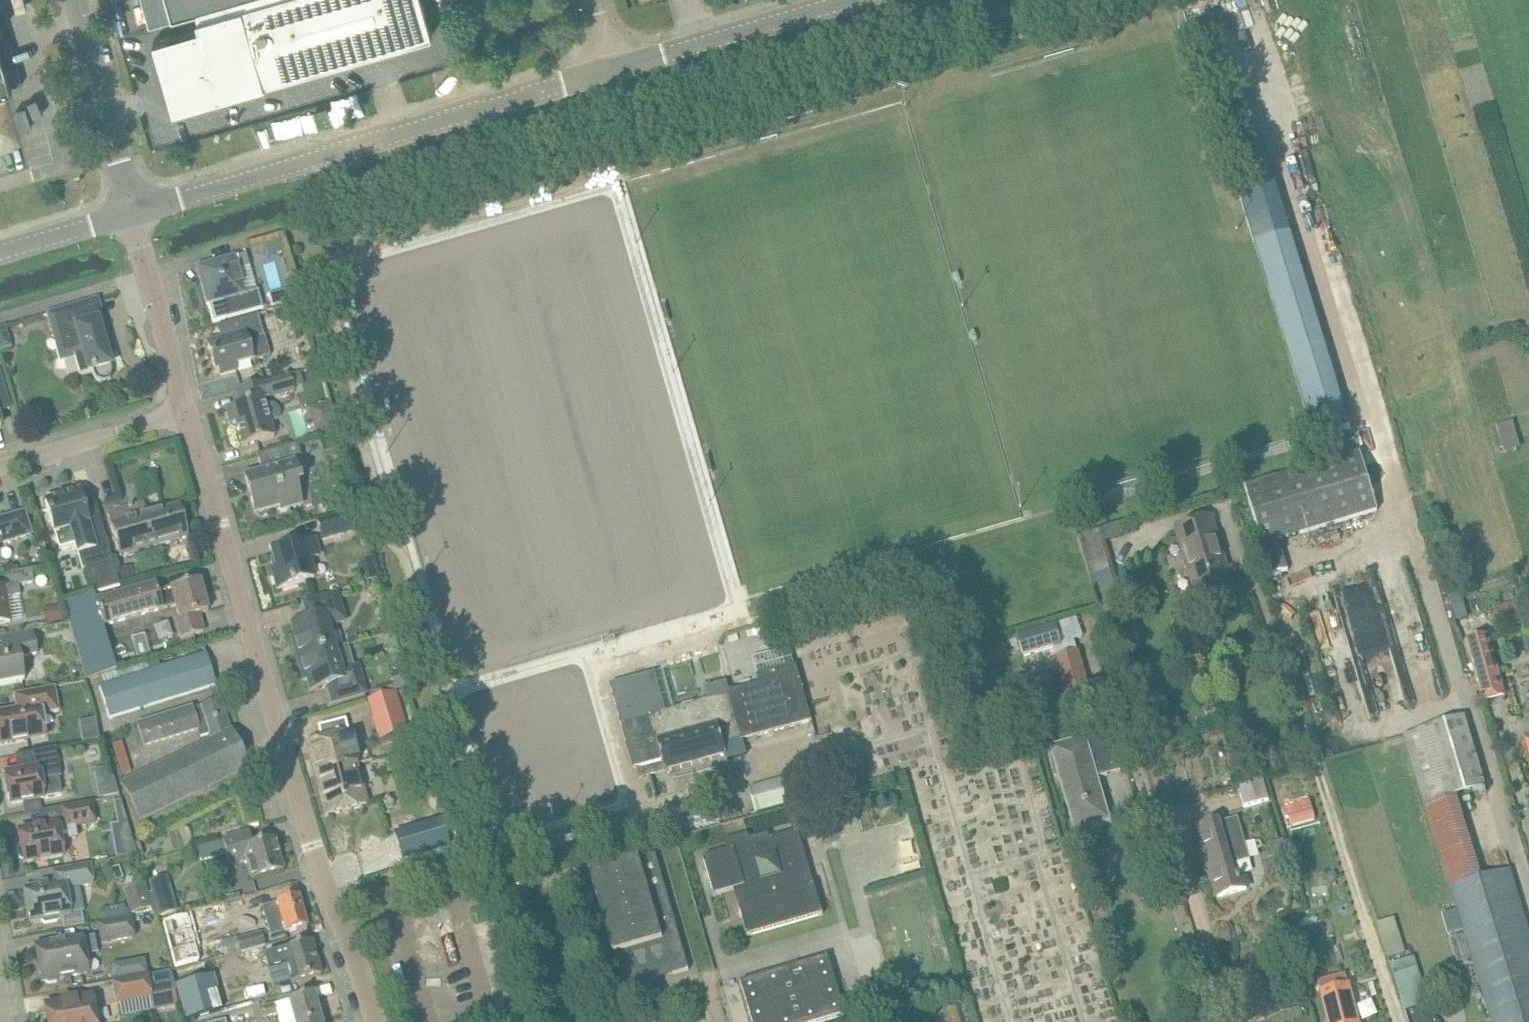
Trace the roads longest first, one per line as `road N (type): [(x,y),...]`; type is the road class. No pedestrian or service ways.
road 1 (unclassified): [(375,1021),(313,843),(187,410)]
road 2 (unclassified): [(132,211),(611,69)]
road 3 (residential): [(1400,1021),(1259,593)]
road 4 (residential): [(1225,1021),(1169,815),(1226,800)]
road 5 (unclassified): [(611,69),(852,0)]
road 6 (unclassified): [(132,211),(74,0)]
road 7 (unclassified): [(187,410),(132,211)]
road 8 (residential): [(0,466),(187,410)]
road 9 (unclassified): [(0,250),(132,211)]

